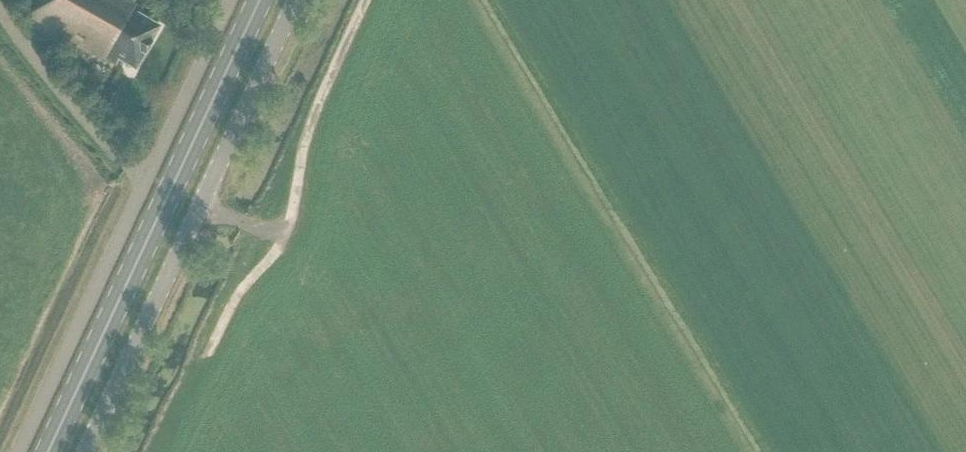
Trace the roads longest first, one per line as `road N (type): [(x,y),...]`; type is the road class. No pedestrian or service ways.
road 1 (unclassified): [(19,451),(231,0)]
road 2 (primary): [(48,451),(260,0)]
road 3 (unclassified): [(85,451),(296,0)]

